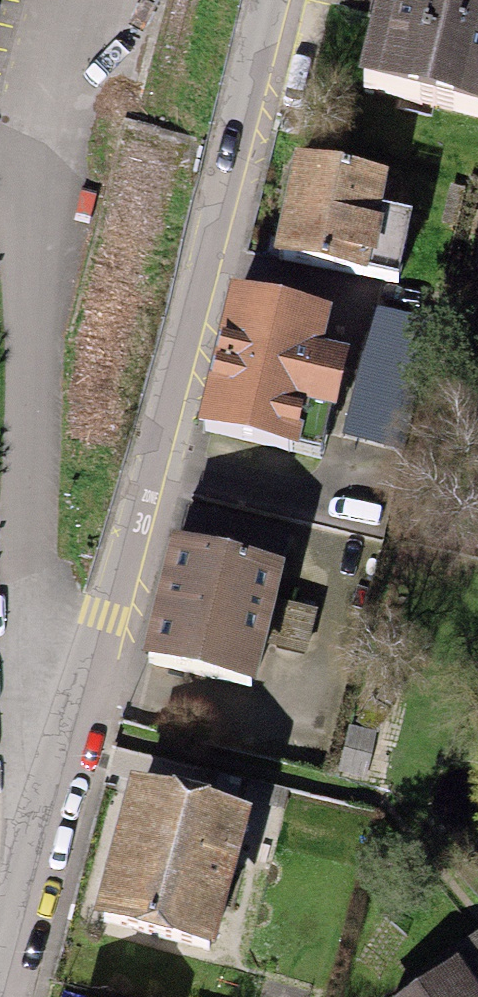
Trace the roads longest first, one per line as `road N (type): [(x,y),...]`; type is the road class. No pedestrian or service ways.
road 1 (residential): [(1,996),(266,0)]

